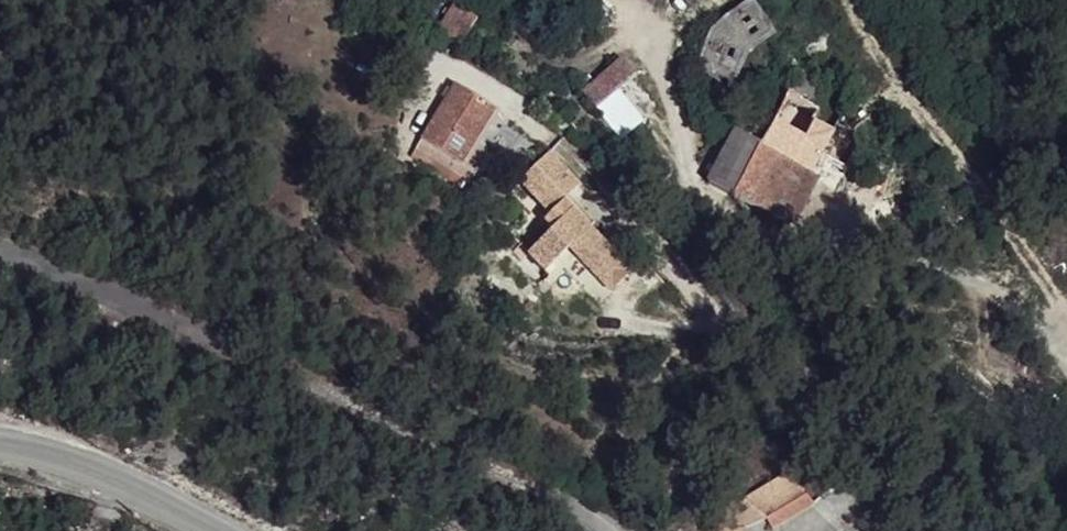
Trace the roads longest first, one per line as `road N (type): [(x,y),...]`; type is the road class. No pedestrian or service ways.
road 1 (residential): [(604,530),(575,508),(0,260)]
road 2 (residential): [(226,530),(54,459),(0,449)]

